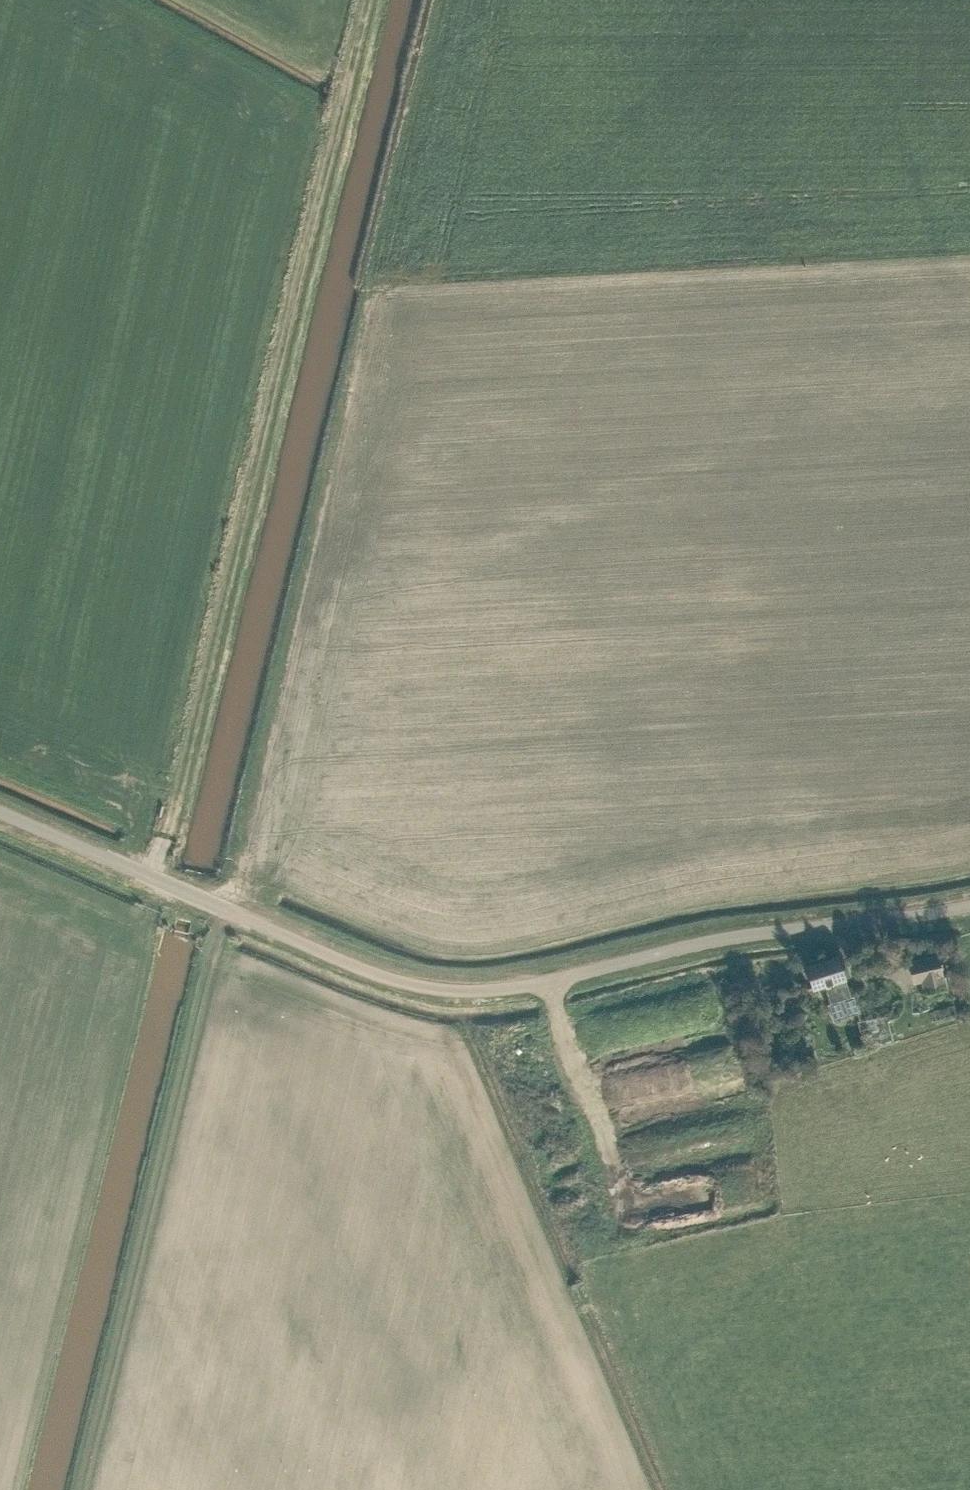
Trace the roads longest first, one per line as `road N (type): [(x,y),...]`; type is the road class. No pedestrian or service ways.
road 1 (unclassified): [(251,924),(412,988),(460,995),(784,931),(969,904)]
road 2 (unclassified): [(251,924),(0,816)]

